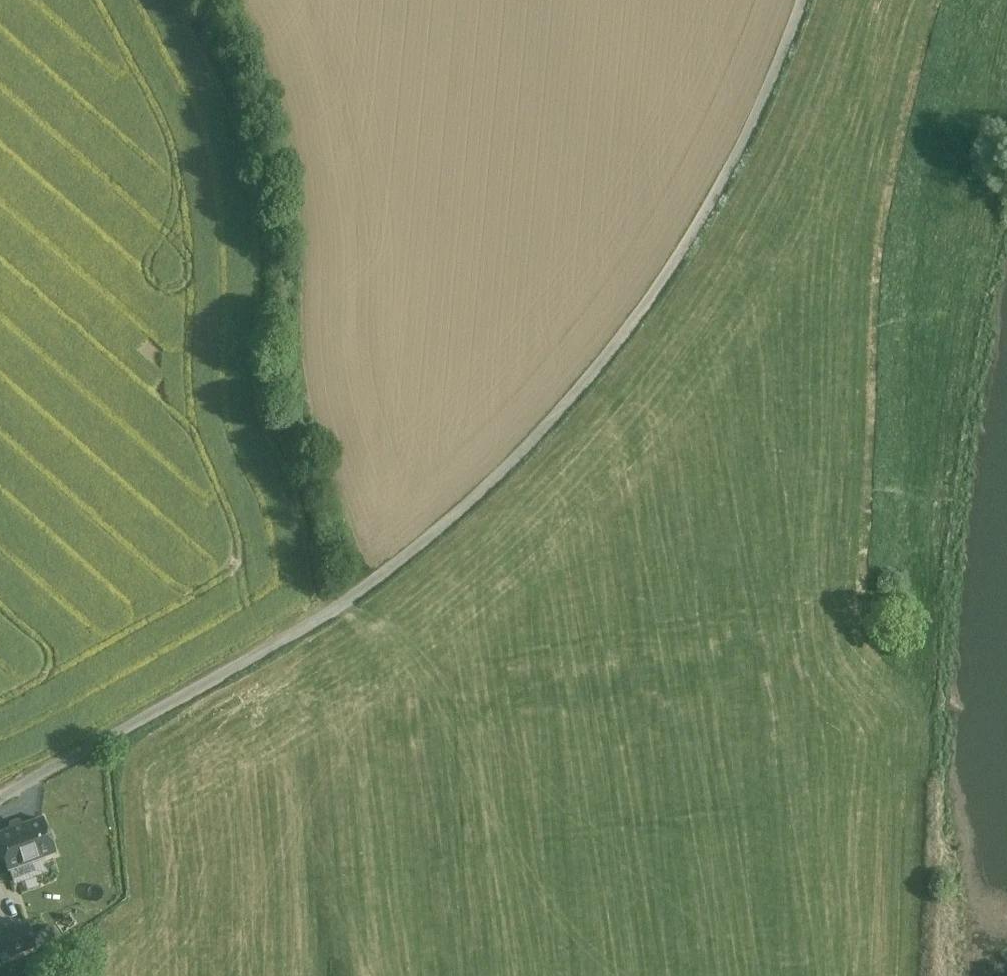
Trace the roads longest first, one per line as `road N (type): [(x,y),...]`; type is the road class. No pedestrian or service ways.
road 1 (unclassified): [(802,0),(758,112),(686,244),(591,377),(503,472),(330,613),(0,799)]

